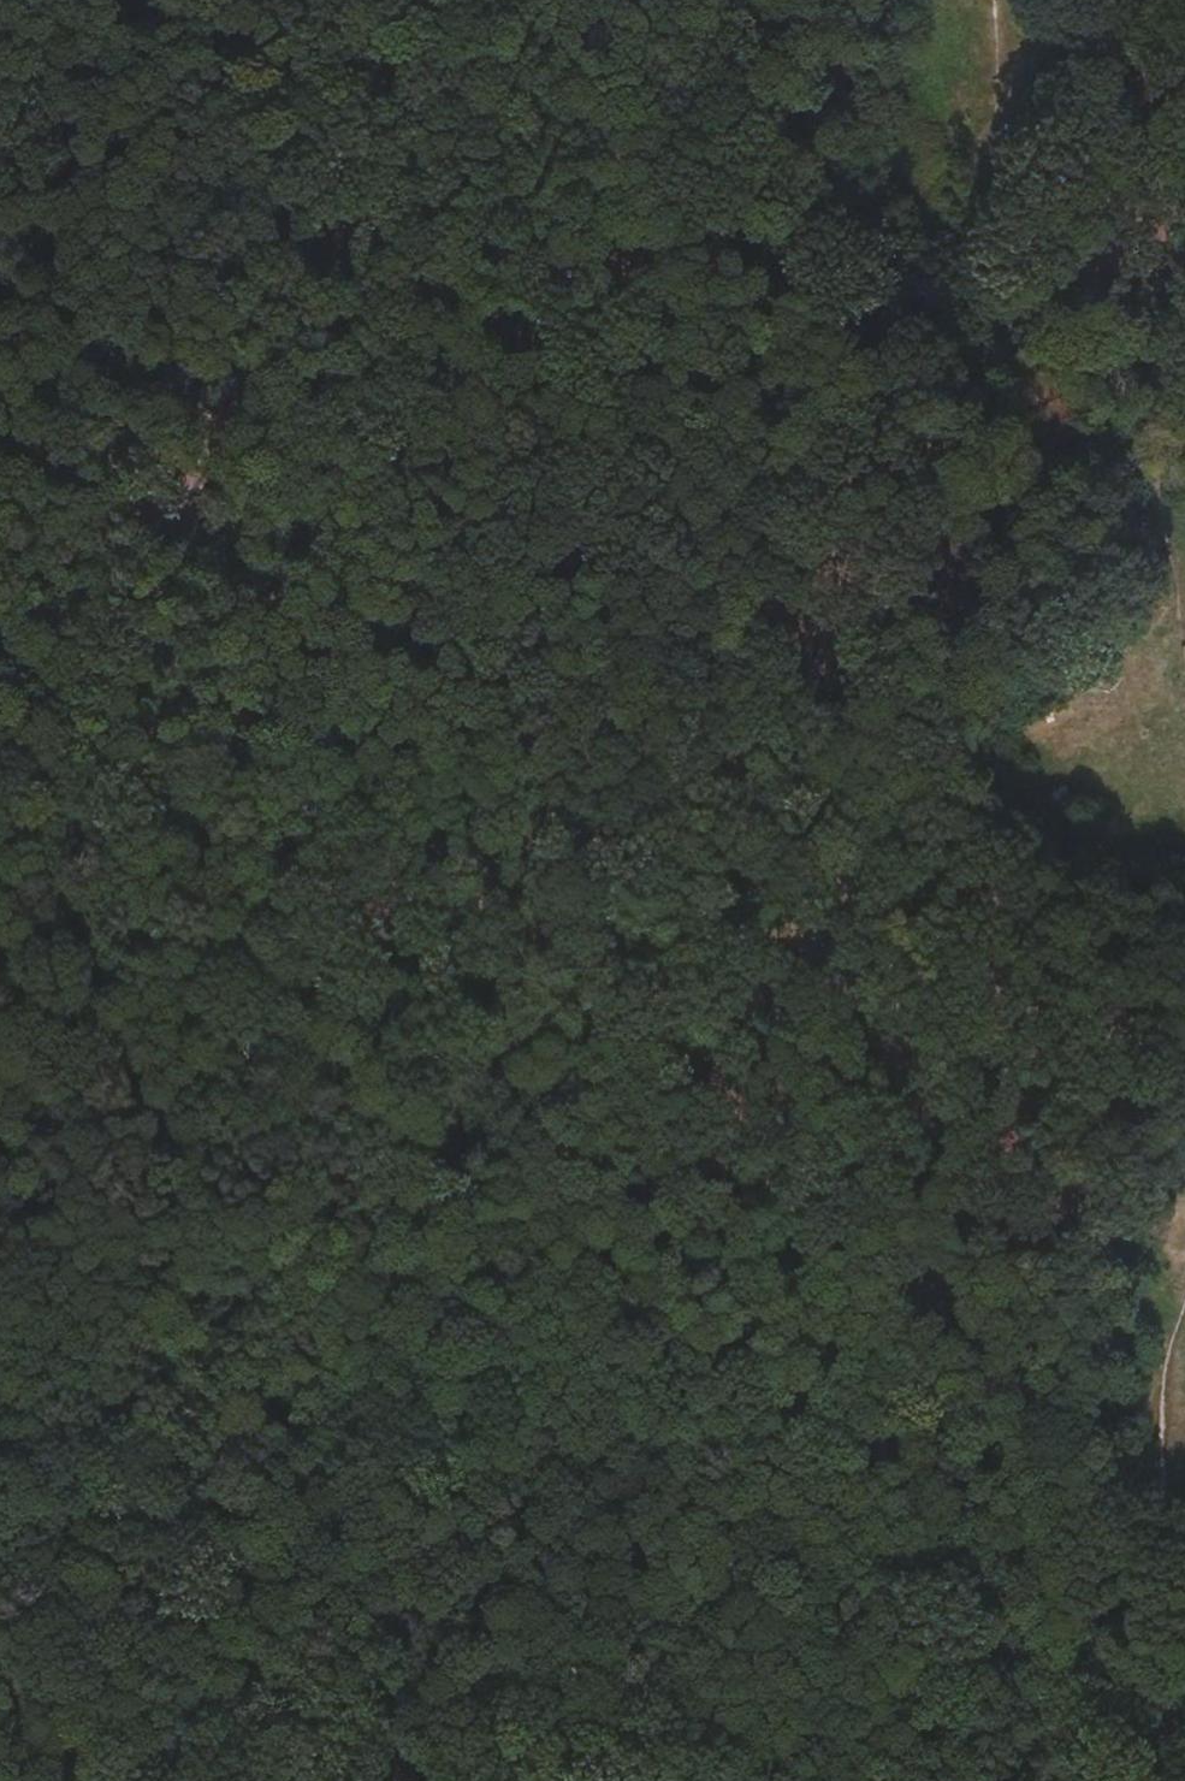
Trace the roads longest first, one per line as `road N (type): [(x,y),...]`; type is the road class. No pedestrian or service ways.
road 1 (track): [(1184,261),(1043,395),(464,1115)]
road 2 (track): [(0,838),(79,819),(176,825),(190,702),(187,499),(304,294),(346,179),(355,0)]
road 3 (track): [(1086,1780),(791,1488),(464,1115)]
road 4 (track): [(464,1115),(0,641)]
road 5 (track): [(464,1115),(0,1496)]

